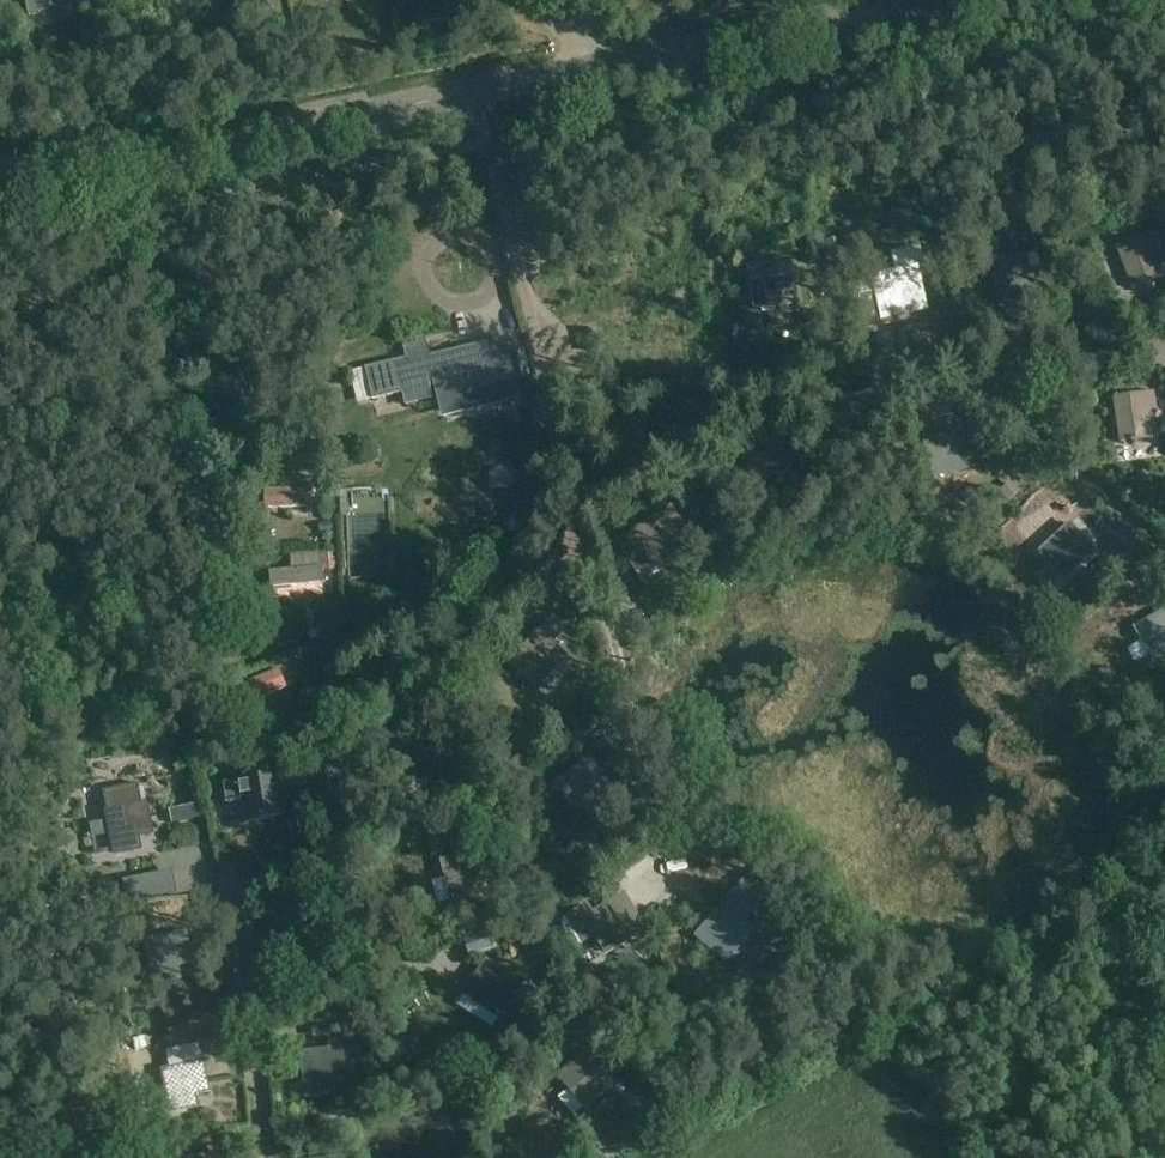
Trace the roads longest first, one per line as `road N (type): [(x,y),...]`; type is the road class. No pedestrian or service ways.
road 1 (tertiary): [(930,0),(0,187)]

